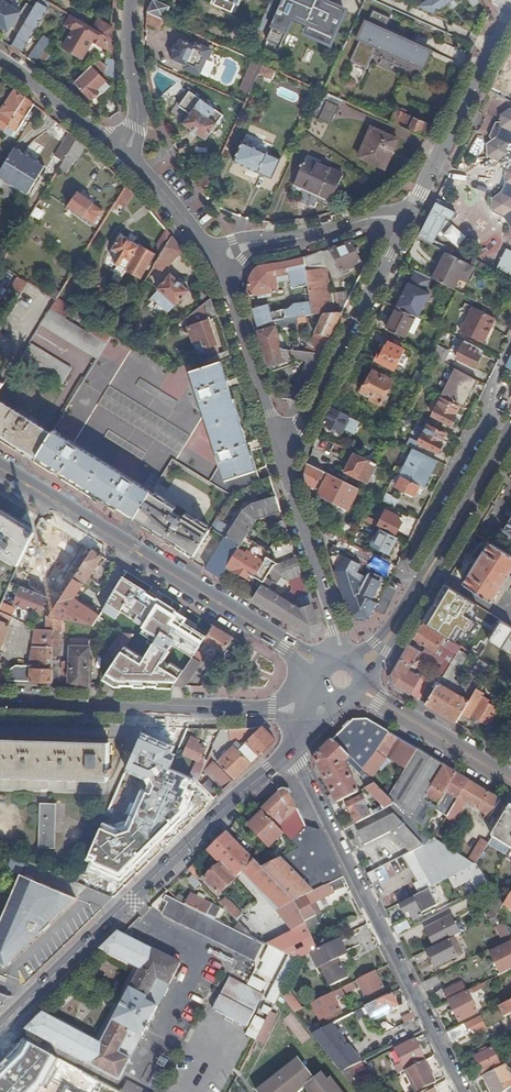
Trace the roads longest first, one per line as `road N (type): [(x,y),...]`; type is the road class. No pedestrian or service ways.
road 1 (secondary): [(0,1028),(292,747)]
road 2 (residential): [(292,747),(463,1091)]
road 3 (secondary): [(322,666),(0,468)]
road 4 (secondary): [(361,666),(432,570),(510,436)]
road 5 (secondary): [(273,710),(0,701)]
road 6 (residential): [(287,468),(401,229)]
road 7 (residential): [(401,229),(510,4)]
road 8 (residential): [(216,260),(287,468)]
road 9 (residential): [(287,468),(341,655)]
road 10 (residential): [(216,260),(363,221),(401,229)]
road 11 (secondary): [(510,781),(361,689)]
road 12 (residential): [(0,60),(125,154)]
road 13 (residential): [(125,154),(136,127),(135,0)]
road 14 (residential): [(125,154),(216,260)]

